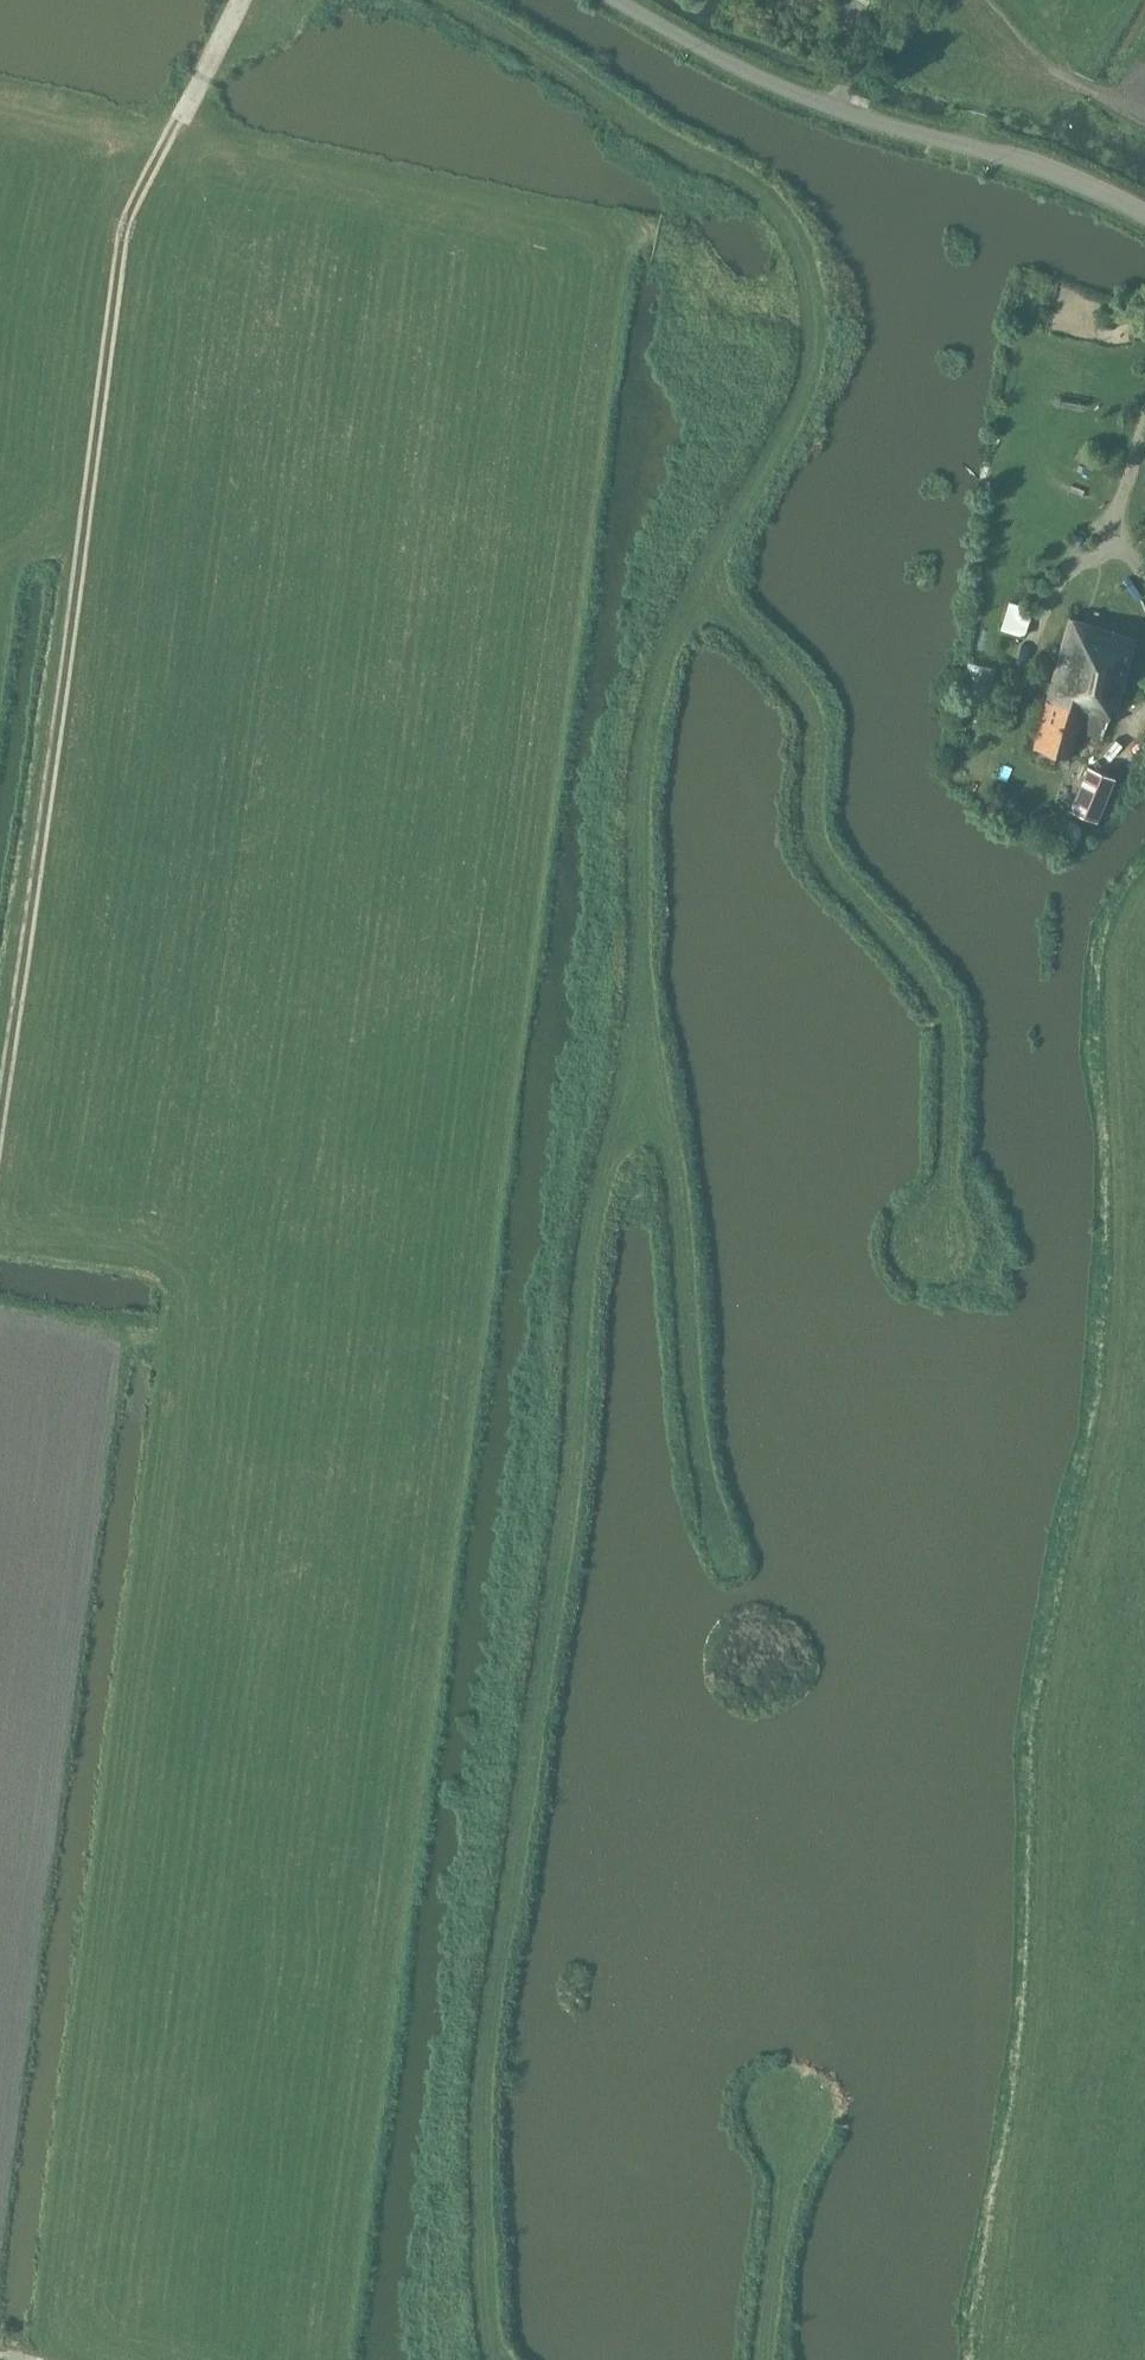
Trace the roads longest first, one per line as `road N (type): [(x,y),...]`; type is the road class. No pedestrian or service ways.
road 1 (track): [(503,2359),(487,2330),(472,2071),(513,1850),(589,1208),(639,1054),(639,733),(677,623),(797,393),(812,304)]
road 2 (track): [(202,80),(122,225),(0,1098)]
road 3 (track): [(812,304),(748,305),(685,251),(652,241),(0,98)]
road 4 (unclassified): [(1144,214),(1060,174),(831,107),(616,0)]
road 5 (track): [(812,304),(757,193),(681,156),(552,61),(448,0)]
road 6 (track): [(987,0),(1051,69),(1144,121)]
road 7 (track): [(1013,25),(969,146)]

